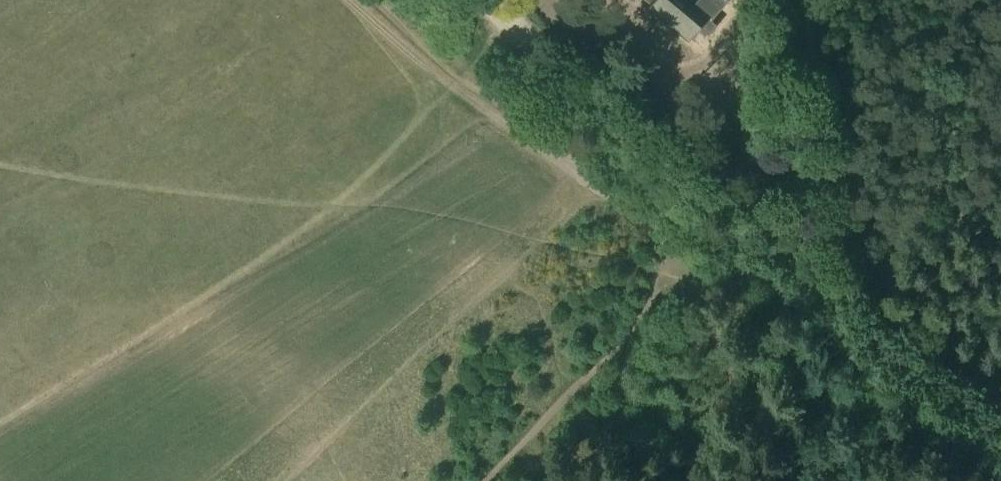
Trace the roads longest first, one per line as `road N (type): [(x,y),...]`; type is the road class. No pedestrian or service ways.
road 1 (track): [(473,0),(1000,442)]
road 2 (track): [(0,444),(541,131)]
road 3 (track): [(352,0),(661,265)]
road 4 (track): [(789,0),(805,278)]

